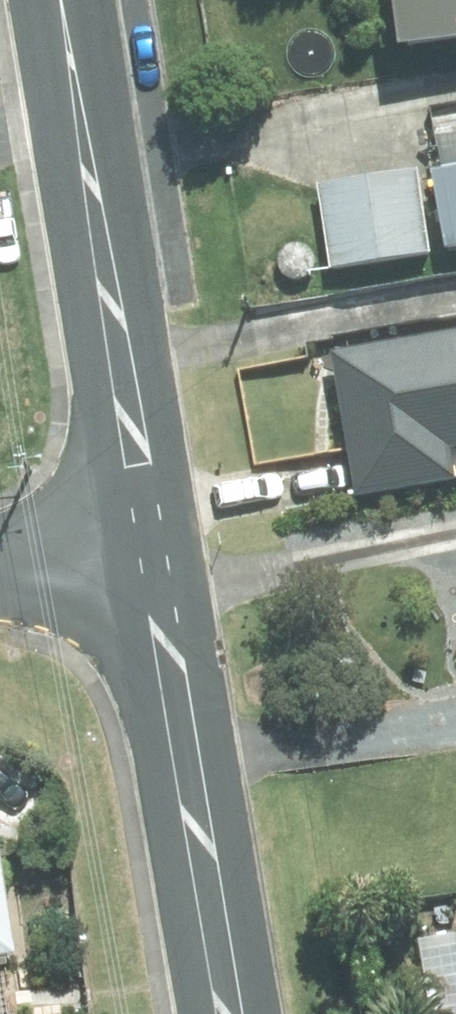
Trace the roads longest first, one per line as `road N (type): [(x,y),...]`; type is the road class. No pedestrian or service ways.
road 1 (residential): [(150,536),(60,0)]
road 2 (residential): [(232,1013),(150,536)]
road 3 (residential): [(150,536),(0,569)]

